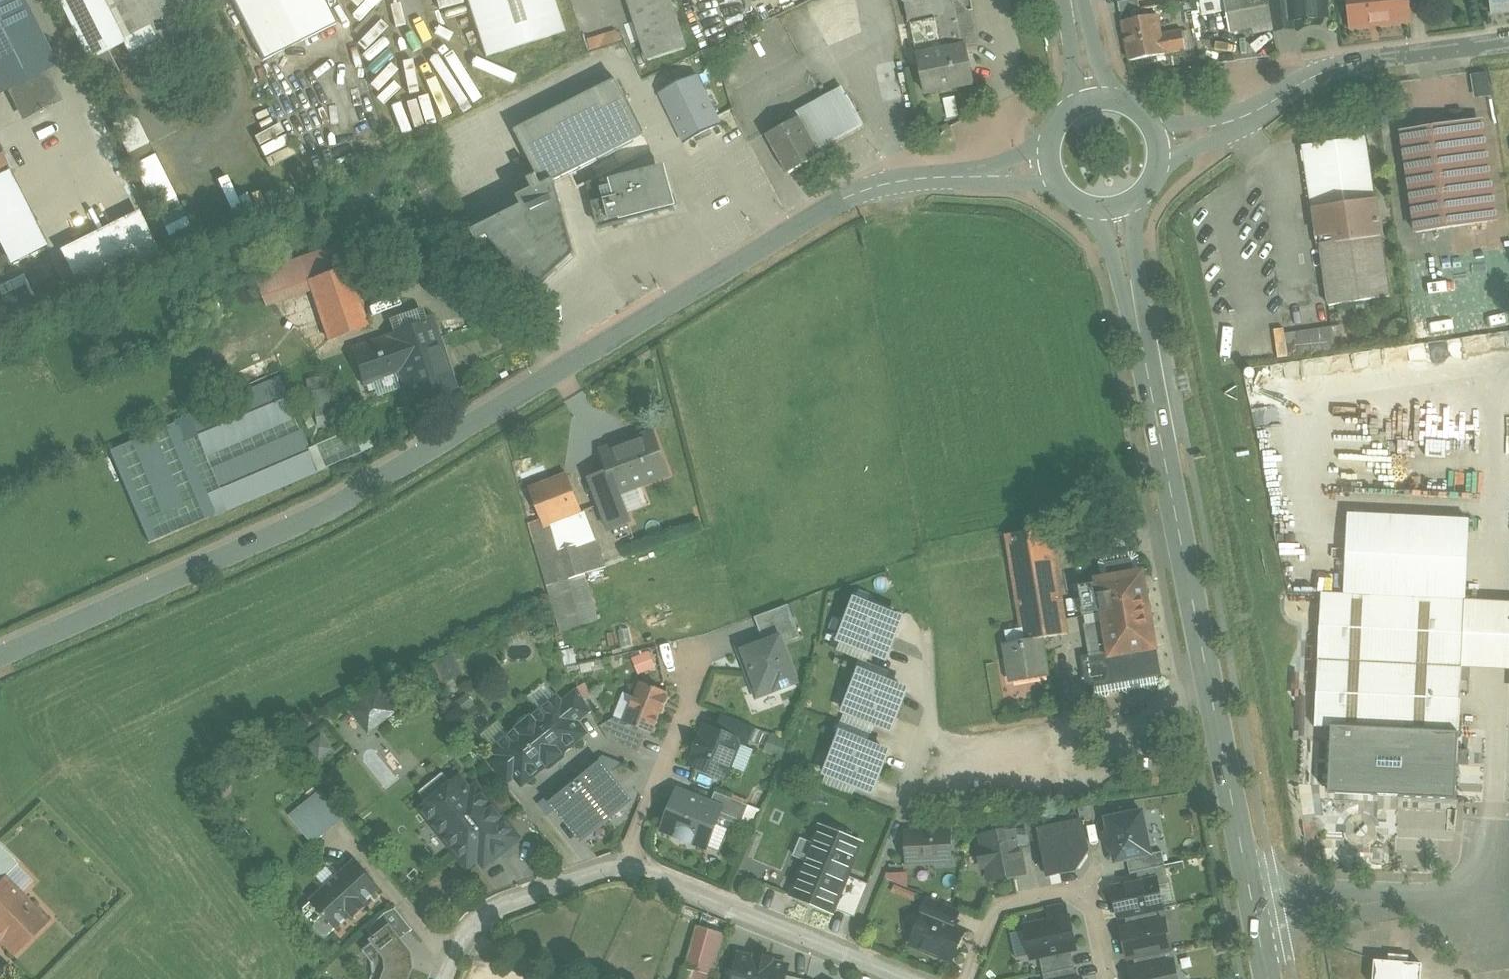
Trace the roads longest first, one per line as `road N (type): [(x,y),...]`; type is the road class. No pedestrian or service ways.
road 1 (unclassified): [(0,659),(340,503),(824,207),(925,178),(1051,166)]
road 2 (secondary): [(1267,978),(1118,206)]
road 3 (residential): [(846,956),(933,735),(937,598)]
road 4 (residential): [(1508,43),(1332,70),(1235,120),(1158,144)]
road 5 (residential): [(966,978),(1002,904),(1093,890),(1111,978)]
road 6 (residential): [(624,870),(846,956)]
road 7 (residential): [(436,978),(468,924),(624,870)]
road 8 (residential): [(688,659),(692,700),(624,870)]

